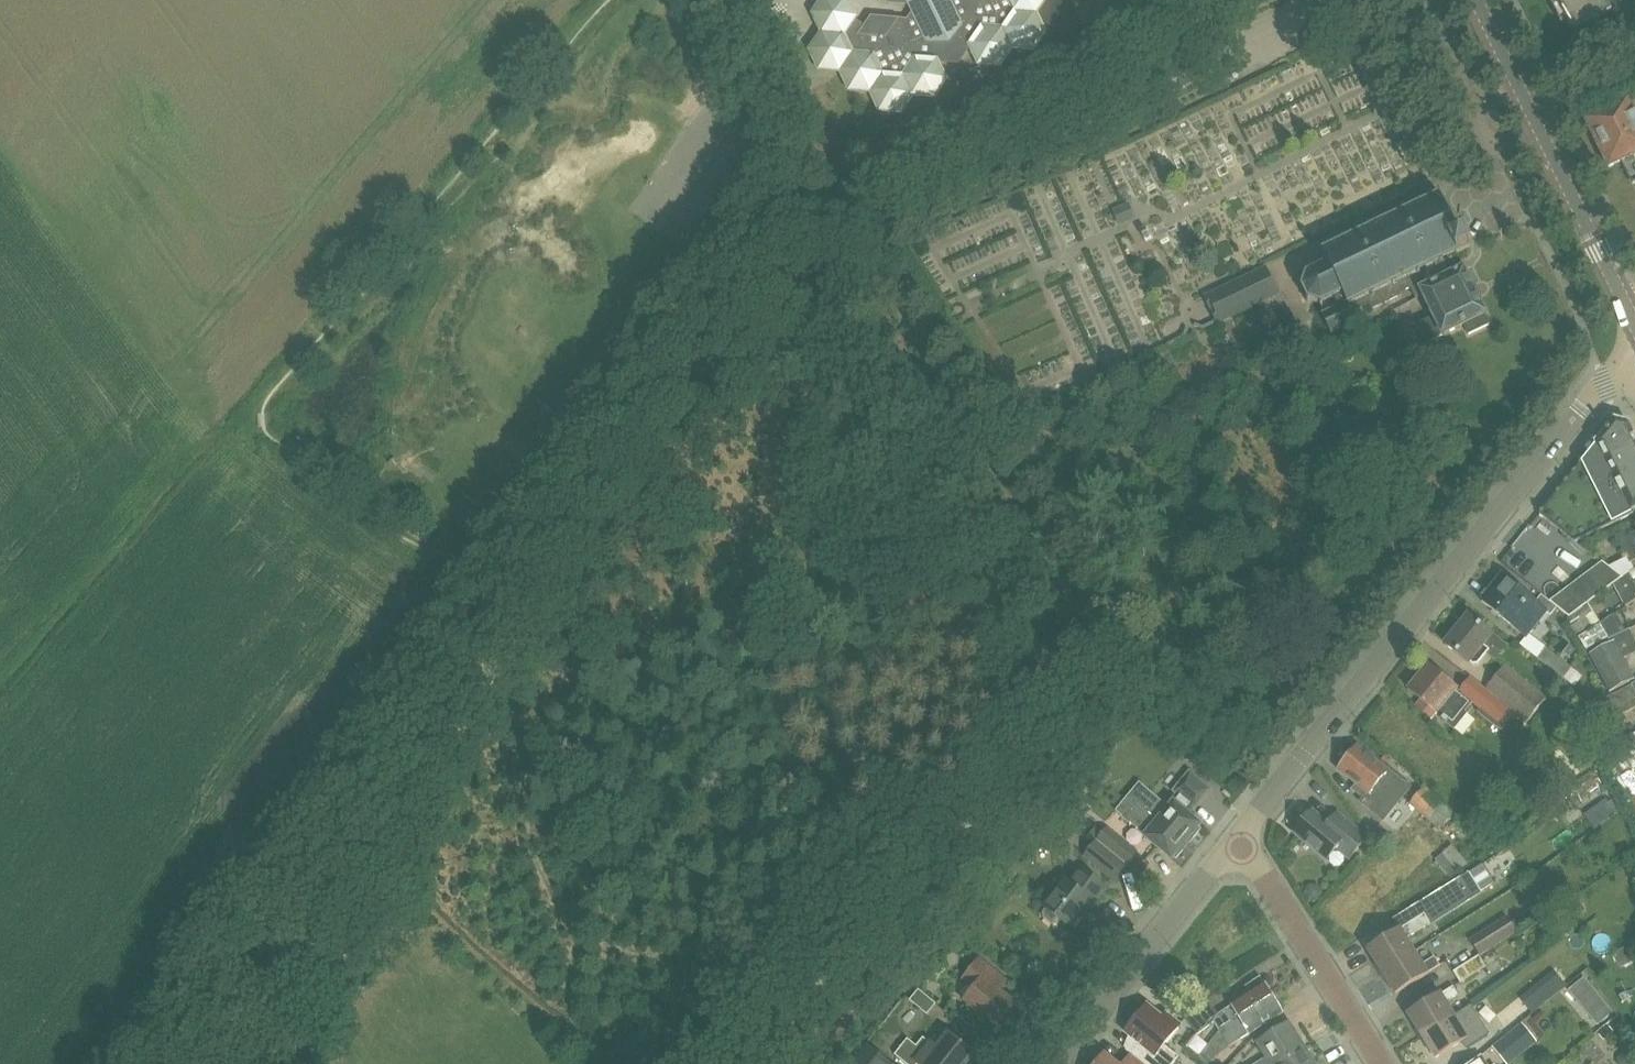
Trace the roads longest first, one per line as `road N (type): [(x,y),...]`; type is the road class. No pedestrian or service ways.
road 1 (tertiary): [(1239,837),(1634,344)]
road 2 (tertiary): [(1051,1063),(1239,837)]
road 3 (residential): [(1381,1063),(1239,837)]
road 4 (unclassified): [(1423,0),(1495,153),(1539,132)]
road 5 (secondary): [(1634,325),(1539,132)]
road 6 (secondary): [(1539,132),(1475,0)]

